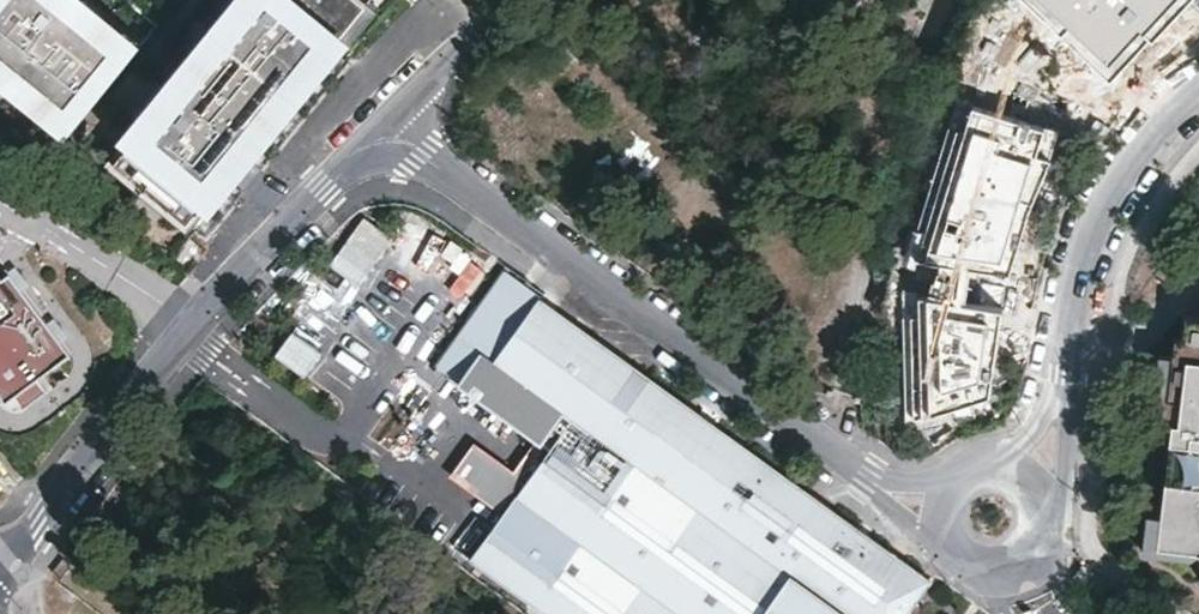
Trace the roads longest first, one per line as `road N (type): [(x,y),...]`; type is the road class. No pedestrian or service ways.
road 1 (residential): [(387,117),(419,152),(871,480),(943,516)]
road 2 (residential): [(387,117),(196,325),(0,570)]
road 3 (residential): [(1026,482),(1045,462),(1080,277),(1105,208),(1165,121),(1198,95)]
road 4 (residential): [(943,516),(963,557),(1006,564),(1027,552),(1039,530),(1040,505),(1026,482)]
road 5 (residential): [(517,0),(467,37),(387,117)]

